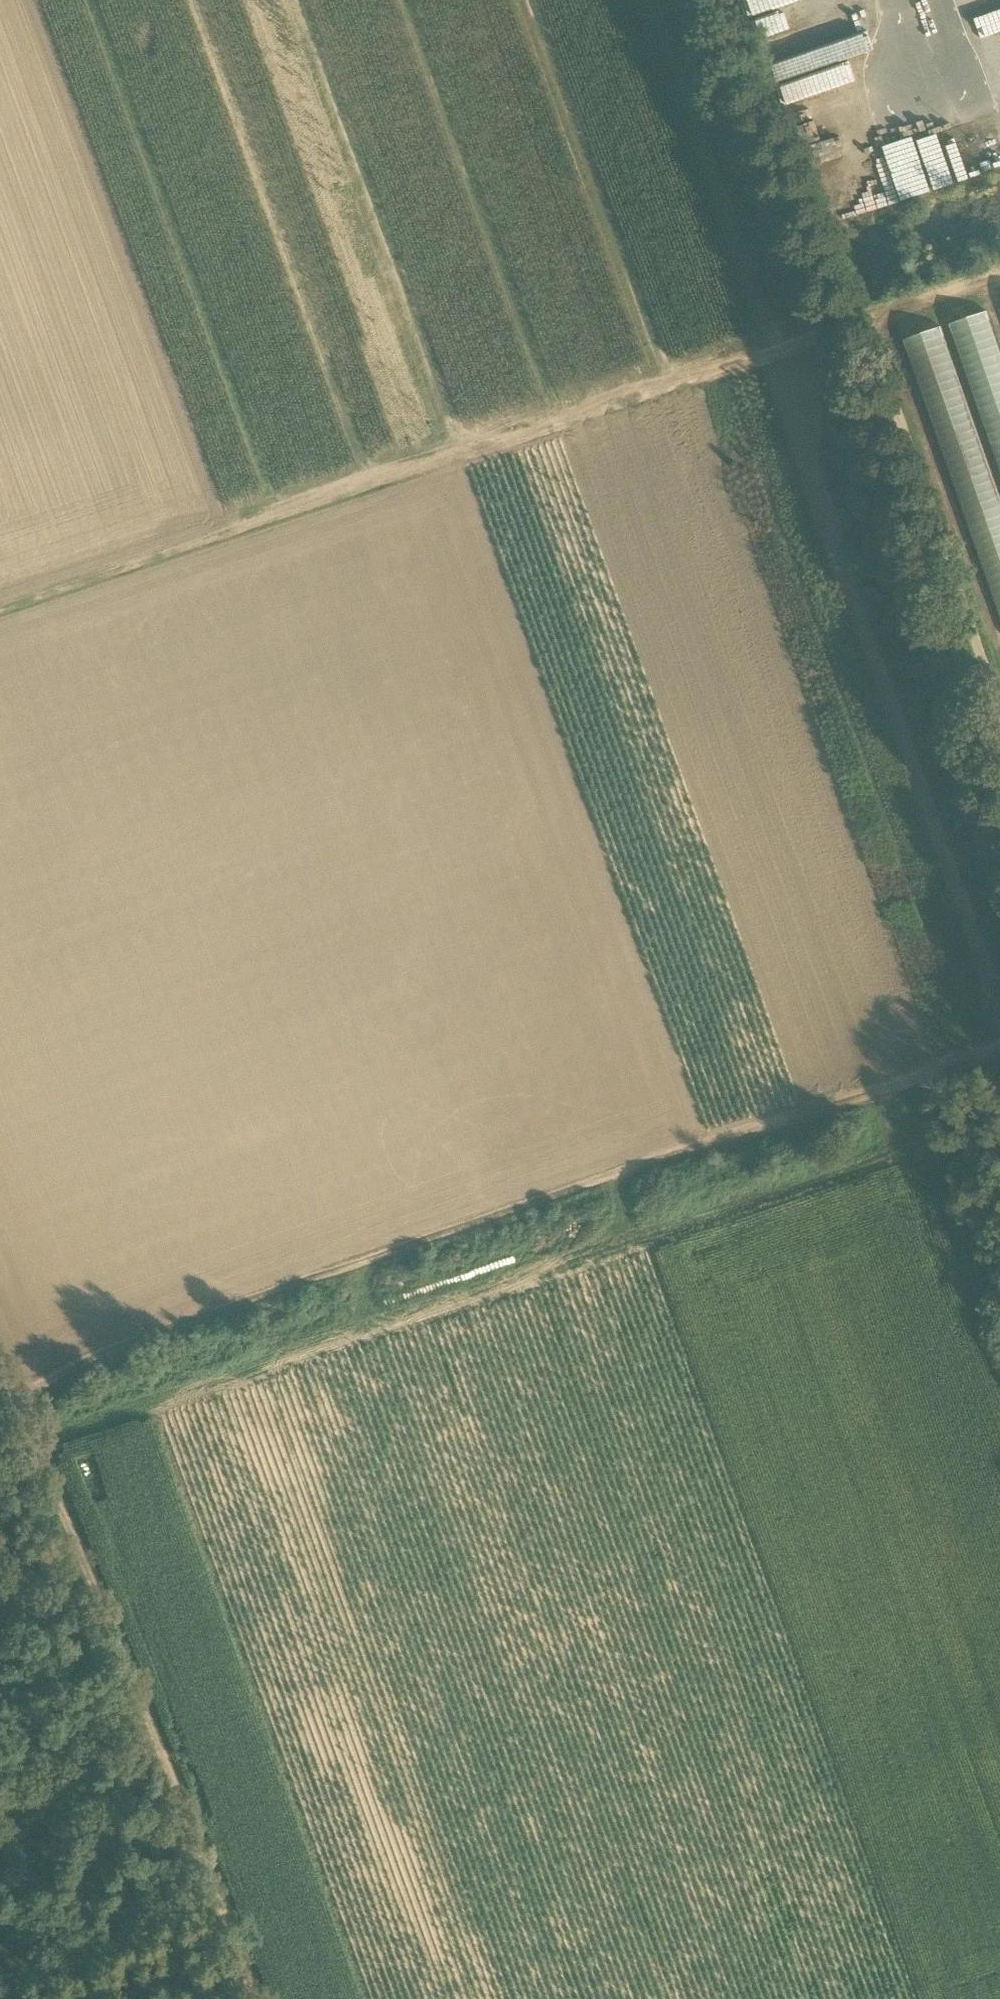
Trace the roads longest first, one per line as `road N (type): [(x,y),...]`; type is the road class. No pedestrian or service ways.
road 1 (track): [(999,1051),(11,1381)]
road 2 (track): [(866,319),(0,615)]
road 3 (track): [(0,1357),(250,1998)]
road 4 (track): [(999,705),(866,319)]
road 5 (track): [(866,319),(999,274)]

